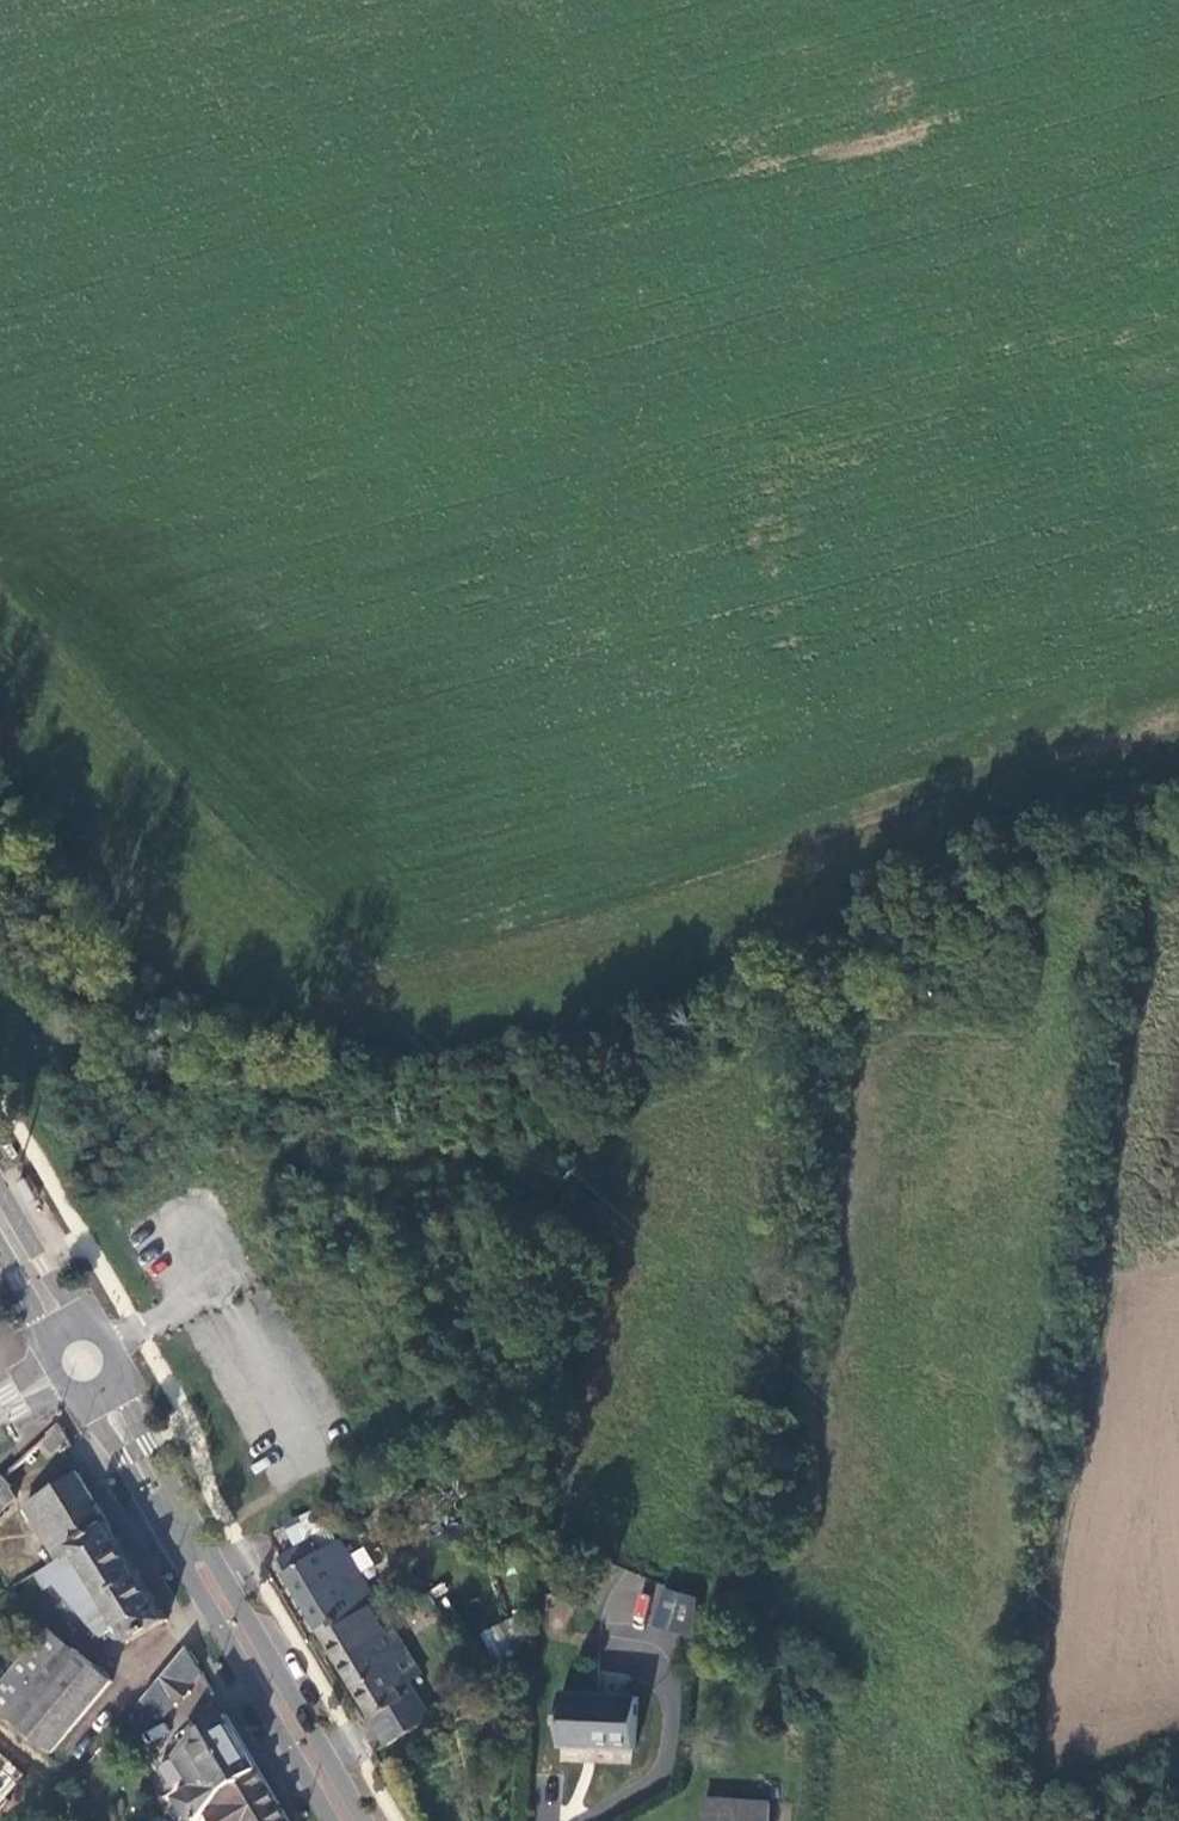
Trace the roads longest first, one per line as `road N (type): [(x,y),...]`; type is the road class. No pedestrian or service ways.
road 1 (secondary): [(366,1820),(116,1375)]
road 2 (secondary): [(84,1397),(330,1820)]
road 3 (track): [(213,1611),(95,1751)]
road 4 (secondary): [(86,1325),(0,1190)]

